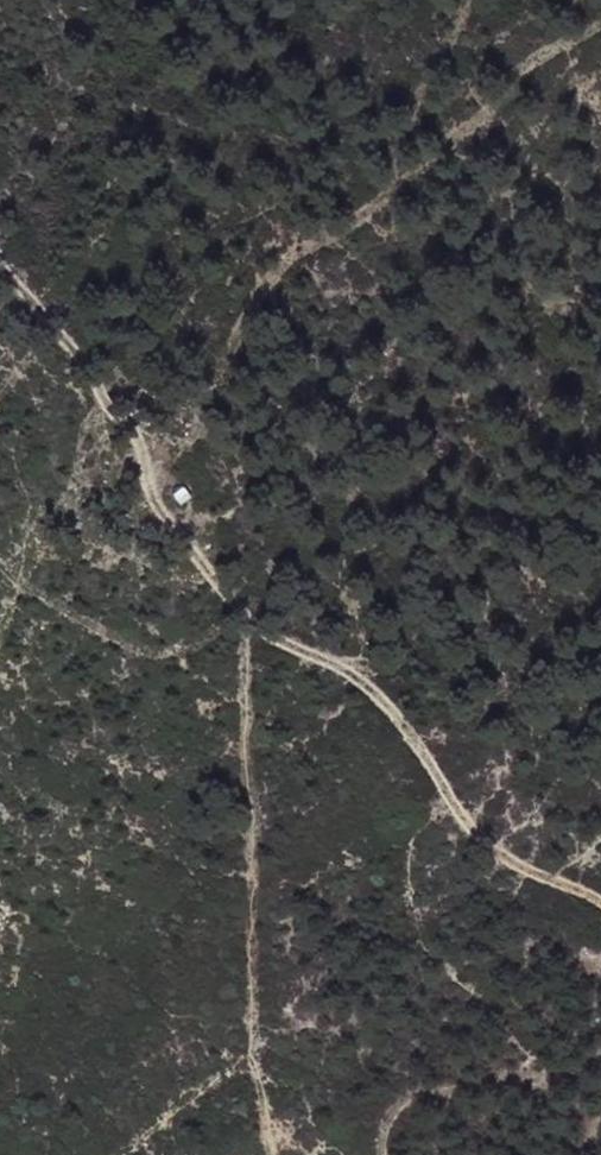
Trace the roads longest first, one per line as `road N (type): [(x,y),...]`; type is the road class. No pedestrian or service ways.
road 1 (track): [(600,905),(498,852),(405,724),(341,669),(265,628),(189,555),(129,430),(0,271)]
road 2 (track): [(280,1154),(251,932),(254,870),(241,731),(248,612)]

